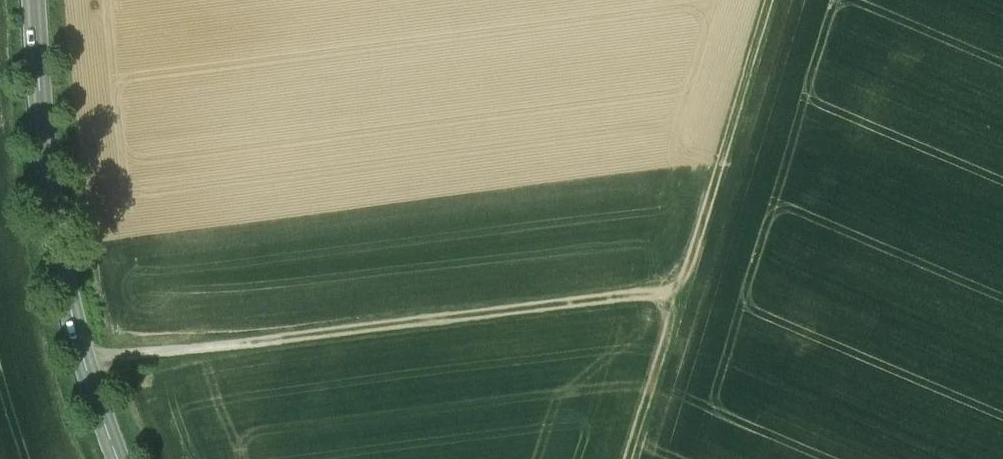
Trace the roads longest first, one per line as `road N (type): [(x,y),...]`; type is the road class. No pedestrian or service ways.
road 1 (track): [(675,292),(83,358)]
road 2 (track): [(765,0),(624,458)]
road 3 (secondary): [(33,0),(46,177),(67,293),(117,458)]

